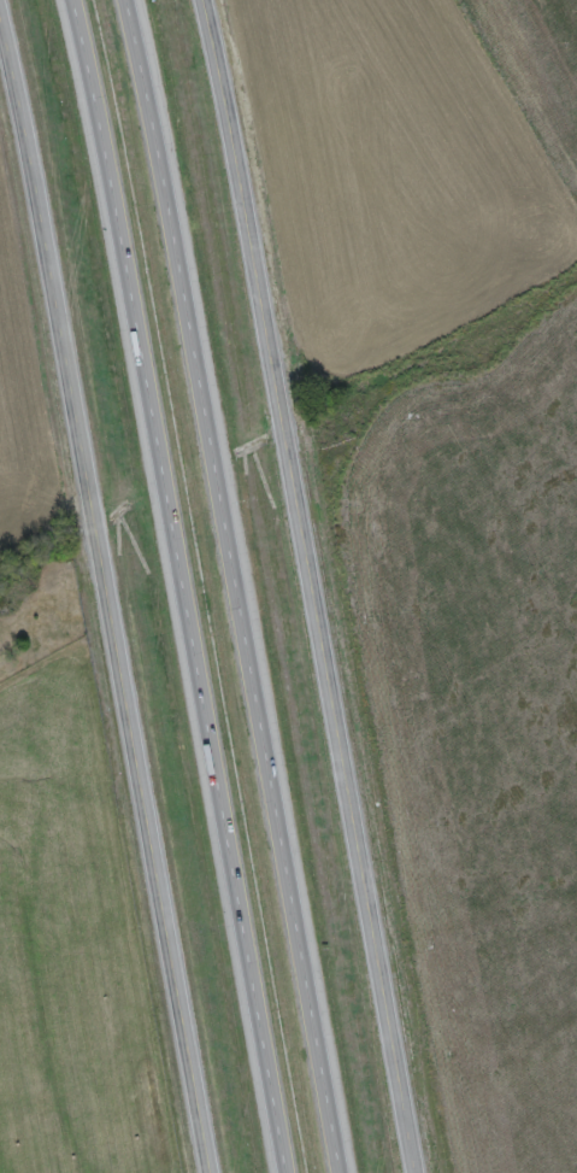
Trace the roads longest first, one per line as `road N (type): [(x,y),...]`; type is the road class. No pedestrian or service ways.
road 1 (tertiary): [(429,1172),(207,0)]
road 2 (motorway): [(72,0),(292,1172)]
road 3 (motorway): [(338,1172),(125,0)]
road 4 (tertiary): [(214,1172),(19,77),(0,8)]

